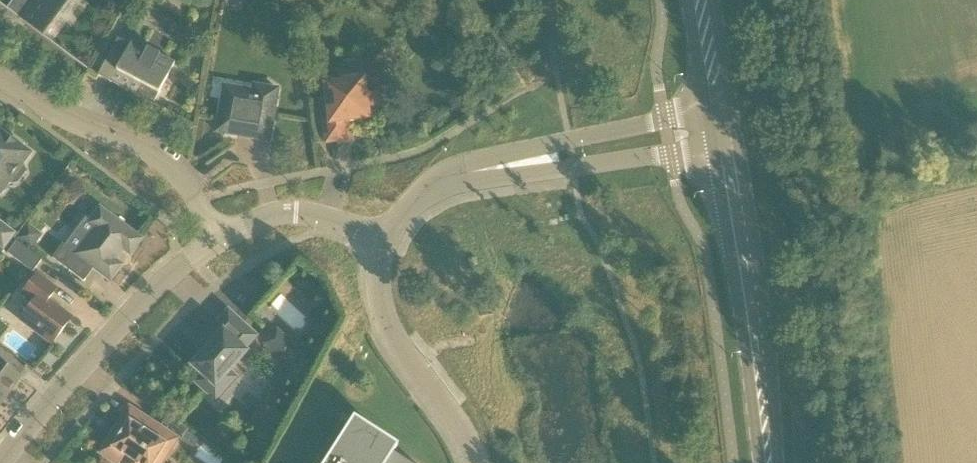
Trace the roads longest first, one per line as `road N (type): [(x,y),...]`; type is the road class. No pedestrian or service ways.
road 1 (secondary): [(770,462),(726,148)]
road 2 (residential): [(221,239),(186,261),(44,407),(2,462)]
road 3 (residential): [(0,81),(76,128),(148,154),(185,184),(221,239)]
road 4 (unclassified): [(469,462),(389,325),(378,286),(386,238)]
road 5 (unclassified): [(527,163),(564,171),(726,148)]
road 6 (unclassified): [(719,114),(570,141),(527,163)]
road 7 (residential): [(221,239),(297,214),(386,238)]
road 8 (unclassified): [(386,238),(430,190),(527,163)]

